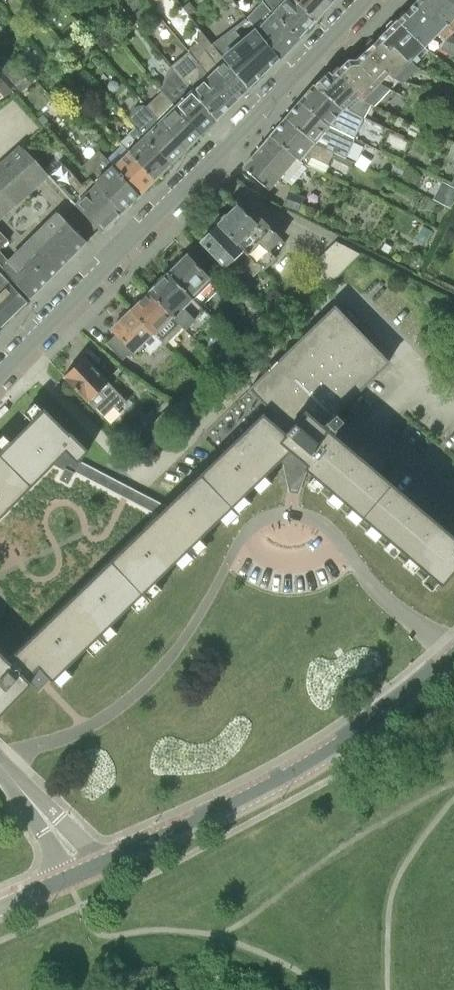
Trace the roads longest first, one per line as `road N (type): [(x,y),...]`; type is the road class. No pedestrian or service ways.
road 1 (residential): [(0,377),(364,0)]
road 2 (secondary): [(89,867),(321,756),(453,656)]
road 3 (residential): [(89,867),(0,768)]

